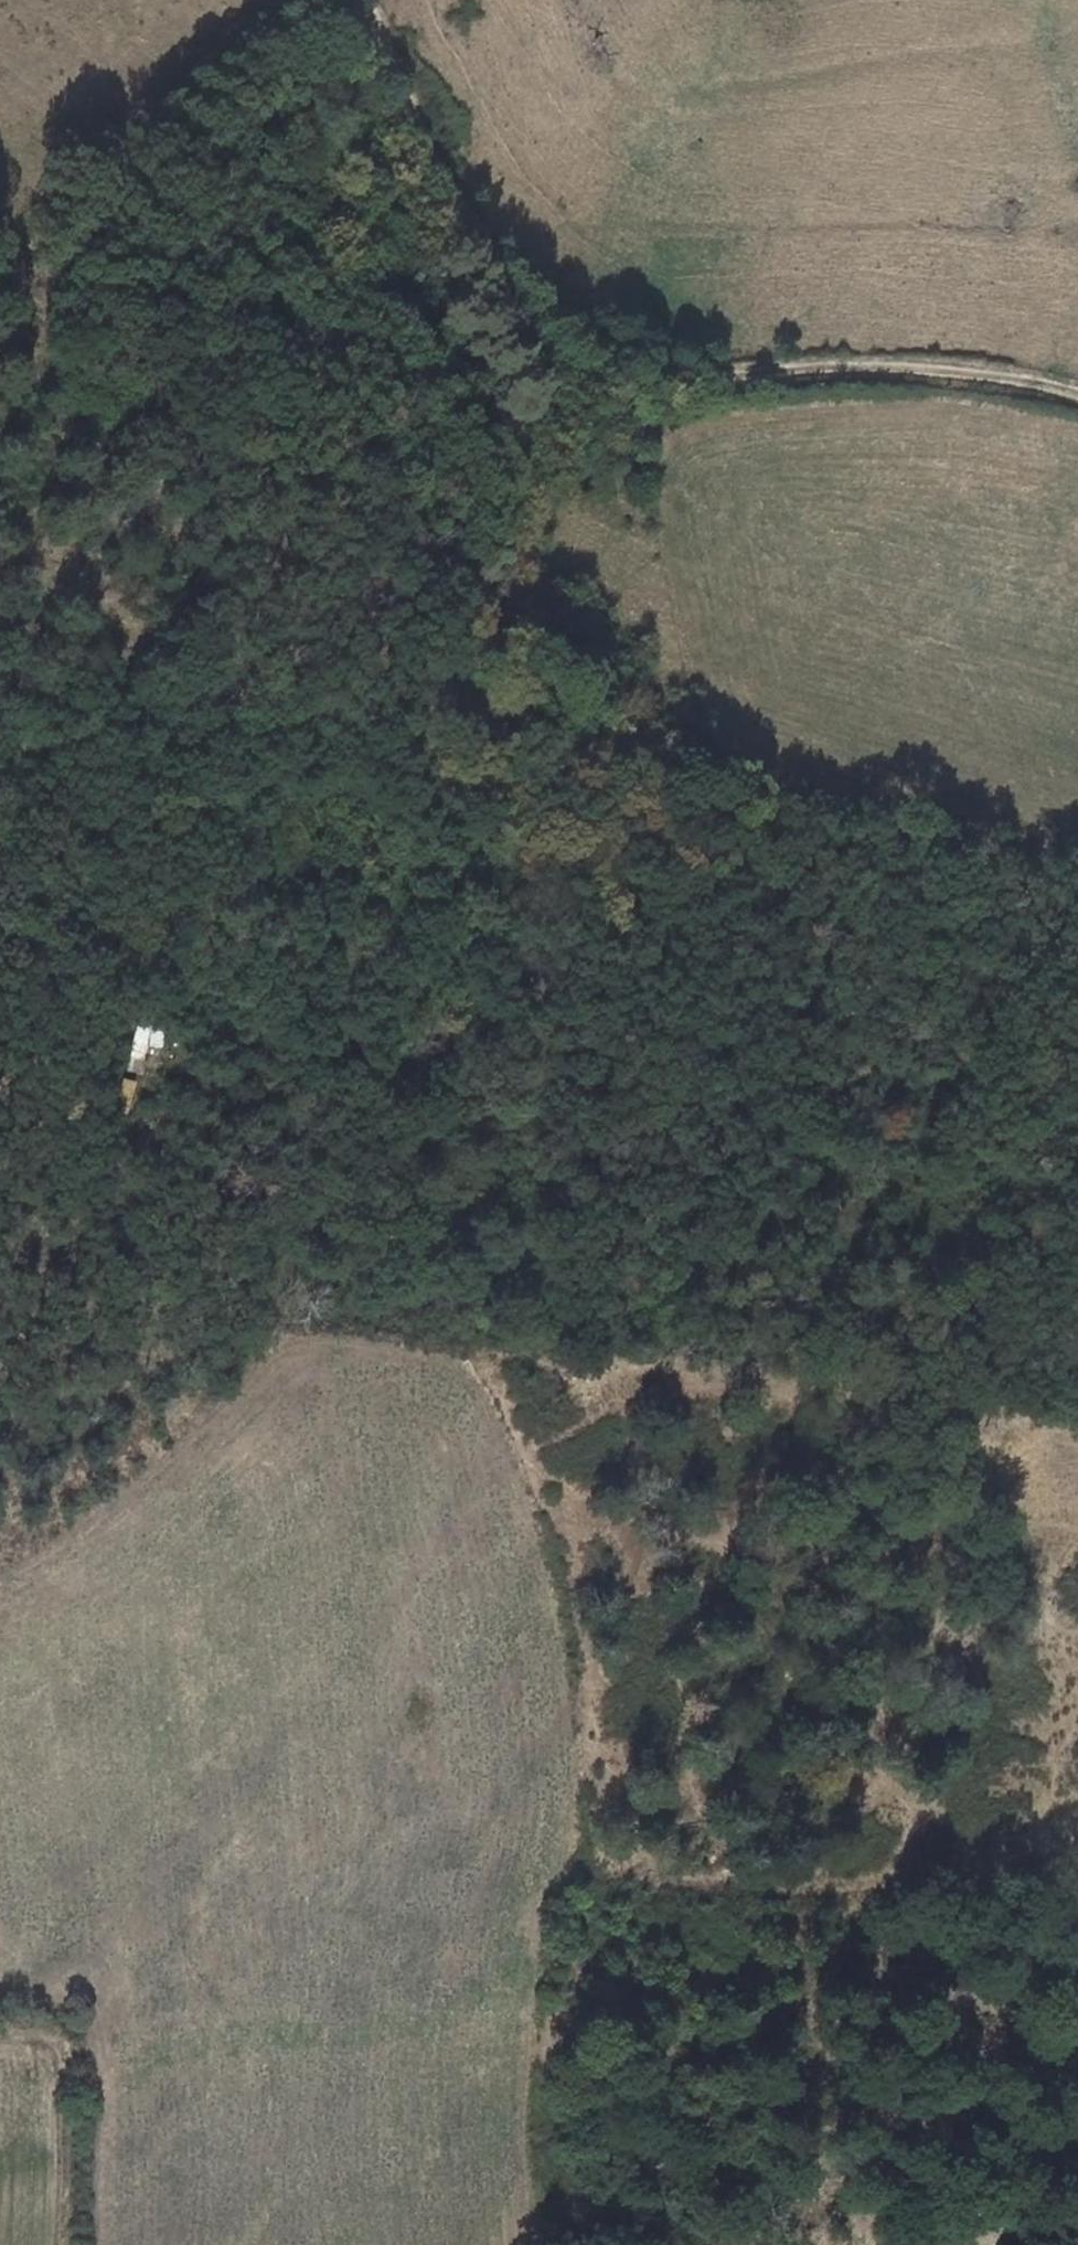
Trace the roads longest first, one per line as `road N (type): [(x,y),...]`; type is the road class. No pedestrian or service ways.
road 1 (track): [(1077,394),(937,370),(669,367),(622,352),(517,270),(435,151),(367,0)]
road 2 (track): [(0,2046),(46,2046),(58,2065),(59,2244)]

